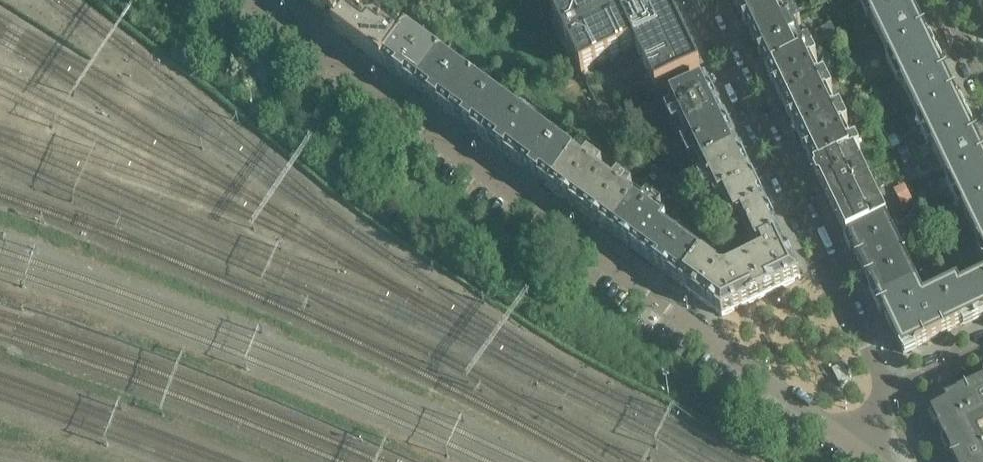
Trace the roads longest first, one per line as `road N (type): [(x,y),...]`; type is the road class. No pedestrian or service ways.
road 1 (residential): [(853,440),(242,0)]
road 2 (residential): [(695,0),(887,395)]

